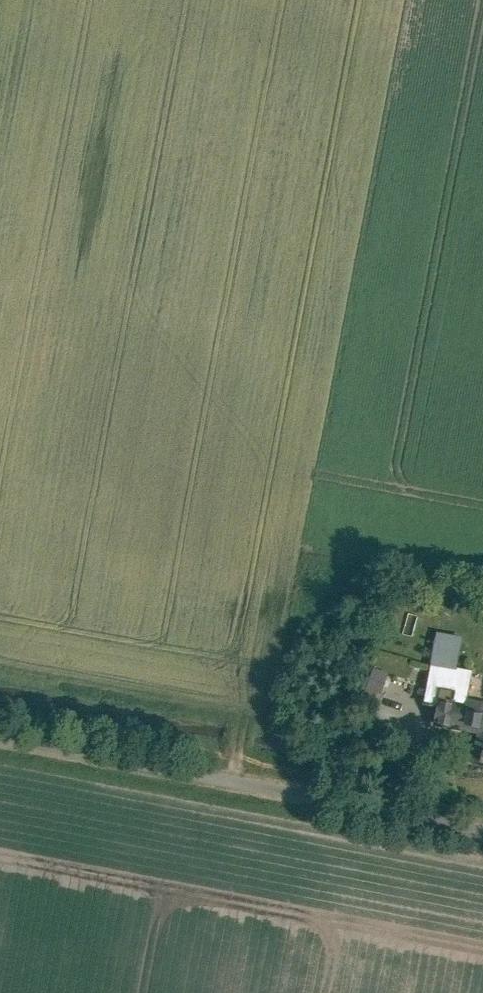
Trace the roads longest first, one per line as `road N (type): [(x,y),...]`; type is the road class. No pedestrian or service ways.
road 1 (unclassified): [(0,724),(482,818)]

